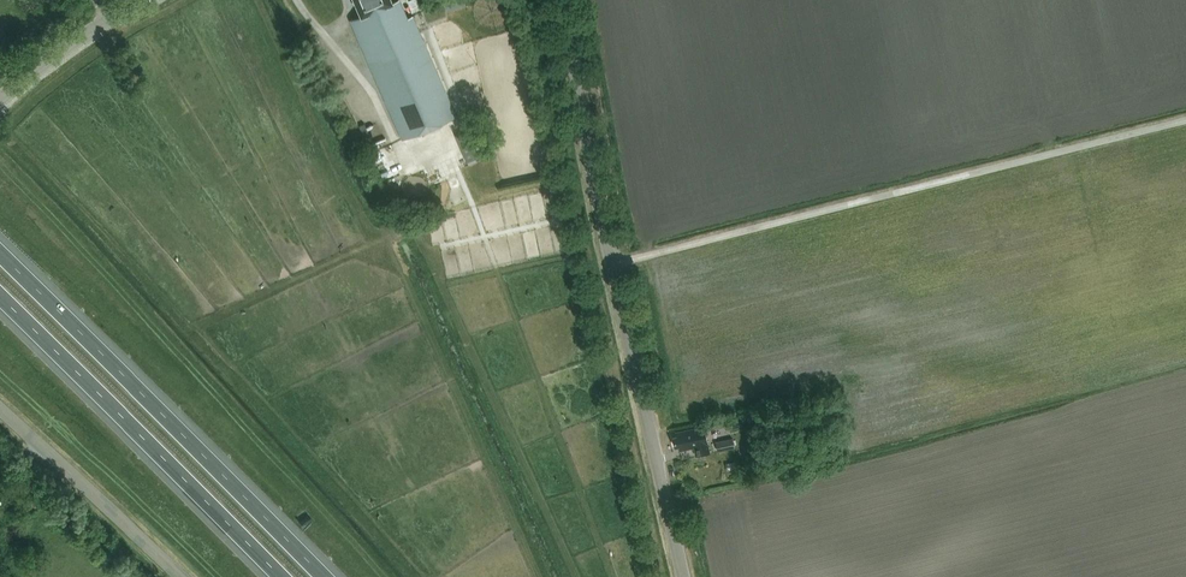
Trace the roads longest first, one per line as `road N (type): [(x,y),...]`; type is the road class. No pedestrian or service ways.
road 1 (unclassified): [(683,576),(560,0)]
road 2 (motorway): [(327,576),(0,253)]
road 3 (motorway): [(0,298),(274,576)]
road 4 (unclassified): [(177,576),(0,412)]
road 5 (tertiary): [(0,98),(146,0)]

